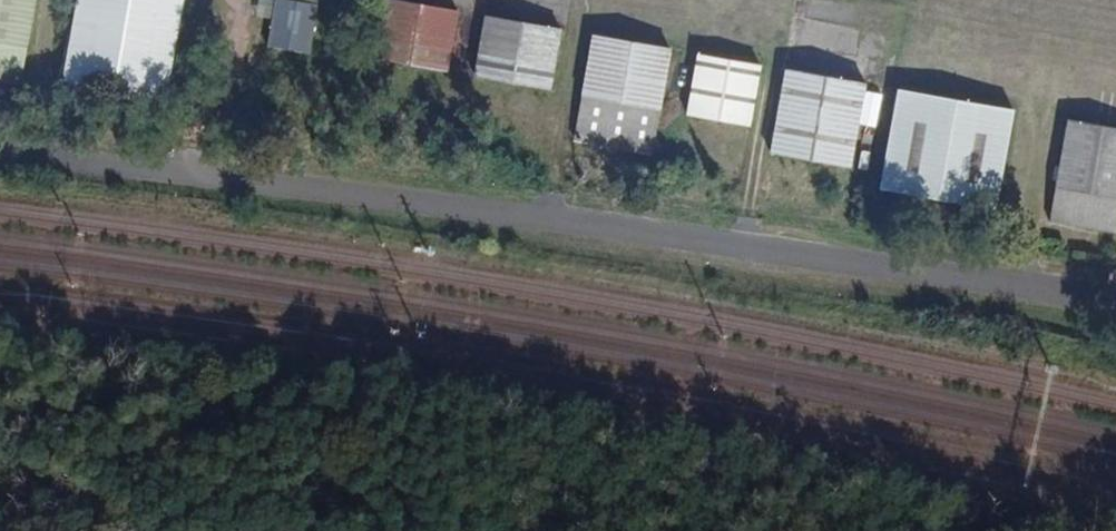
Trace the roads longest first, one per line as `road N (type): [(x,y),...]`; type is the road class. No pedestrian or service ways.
road 1 (unclassified): [(1115,310),(987,280),(498,211),(0,155)]

